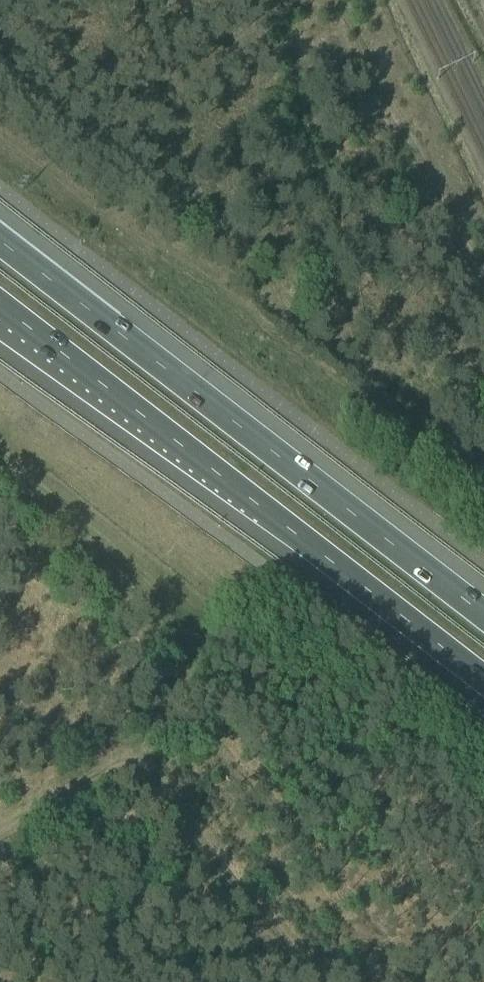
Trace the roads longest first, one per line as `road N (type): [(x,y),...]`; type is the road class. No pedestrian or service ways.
road 1 (motorway): [(483,623),(0,245)]
road 2 (motorway): [(0,305),(483,680)]

